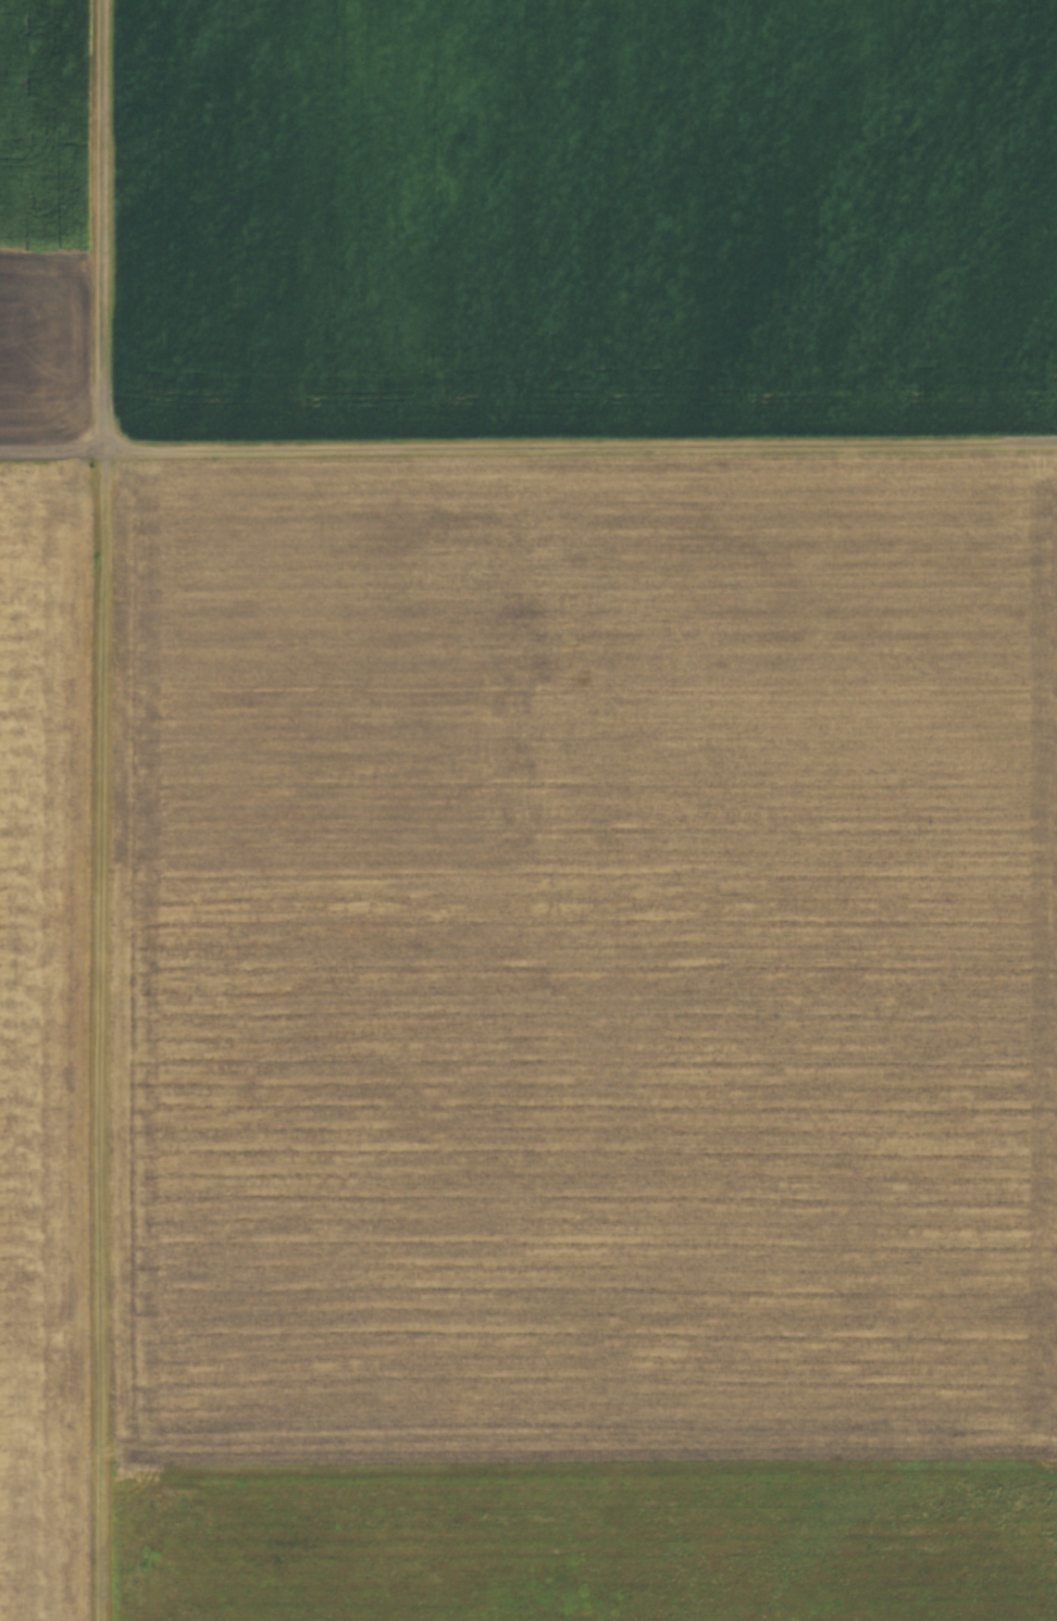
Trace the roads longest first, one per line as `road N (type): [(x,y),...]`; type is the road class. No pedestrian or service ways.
road 1 (track): [(107,1620),(108,0)]
road 2 (residential): [(0,453),(1056,446)]

